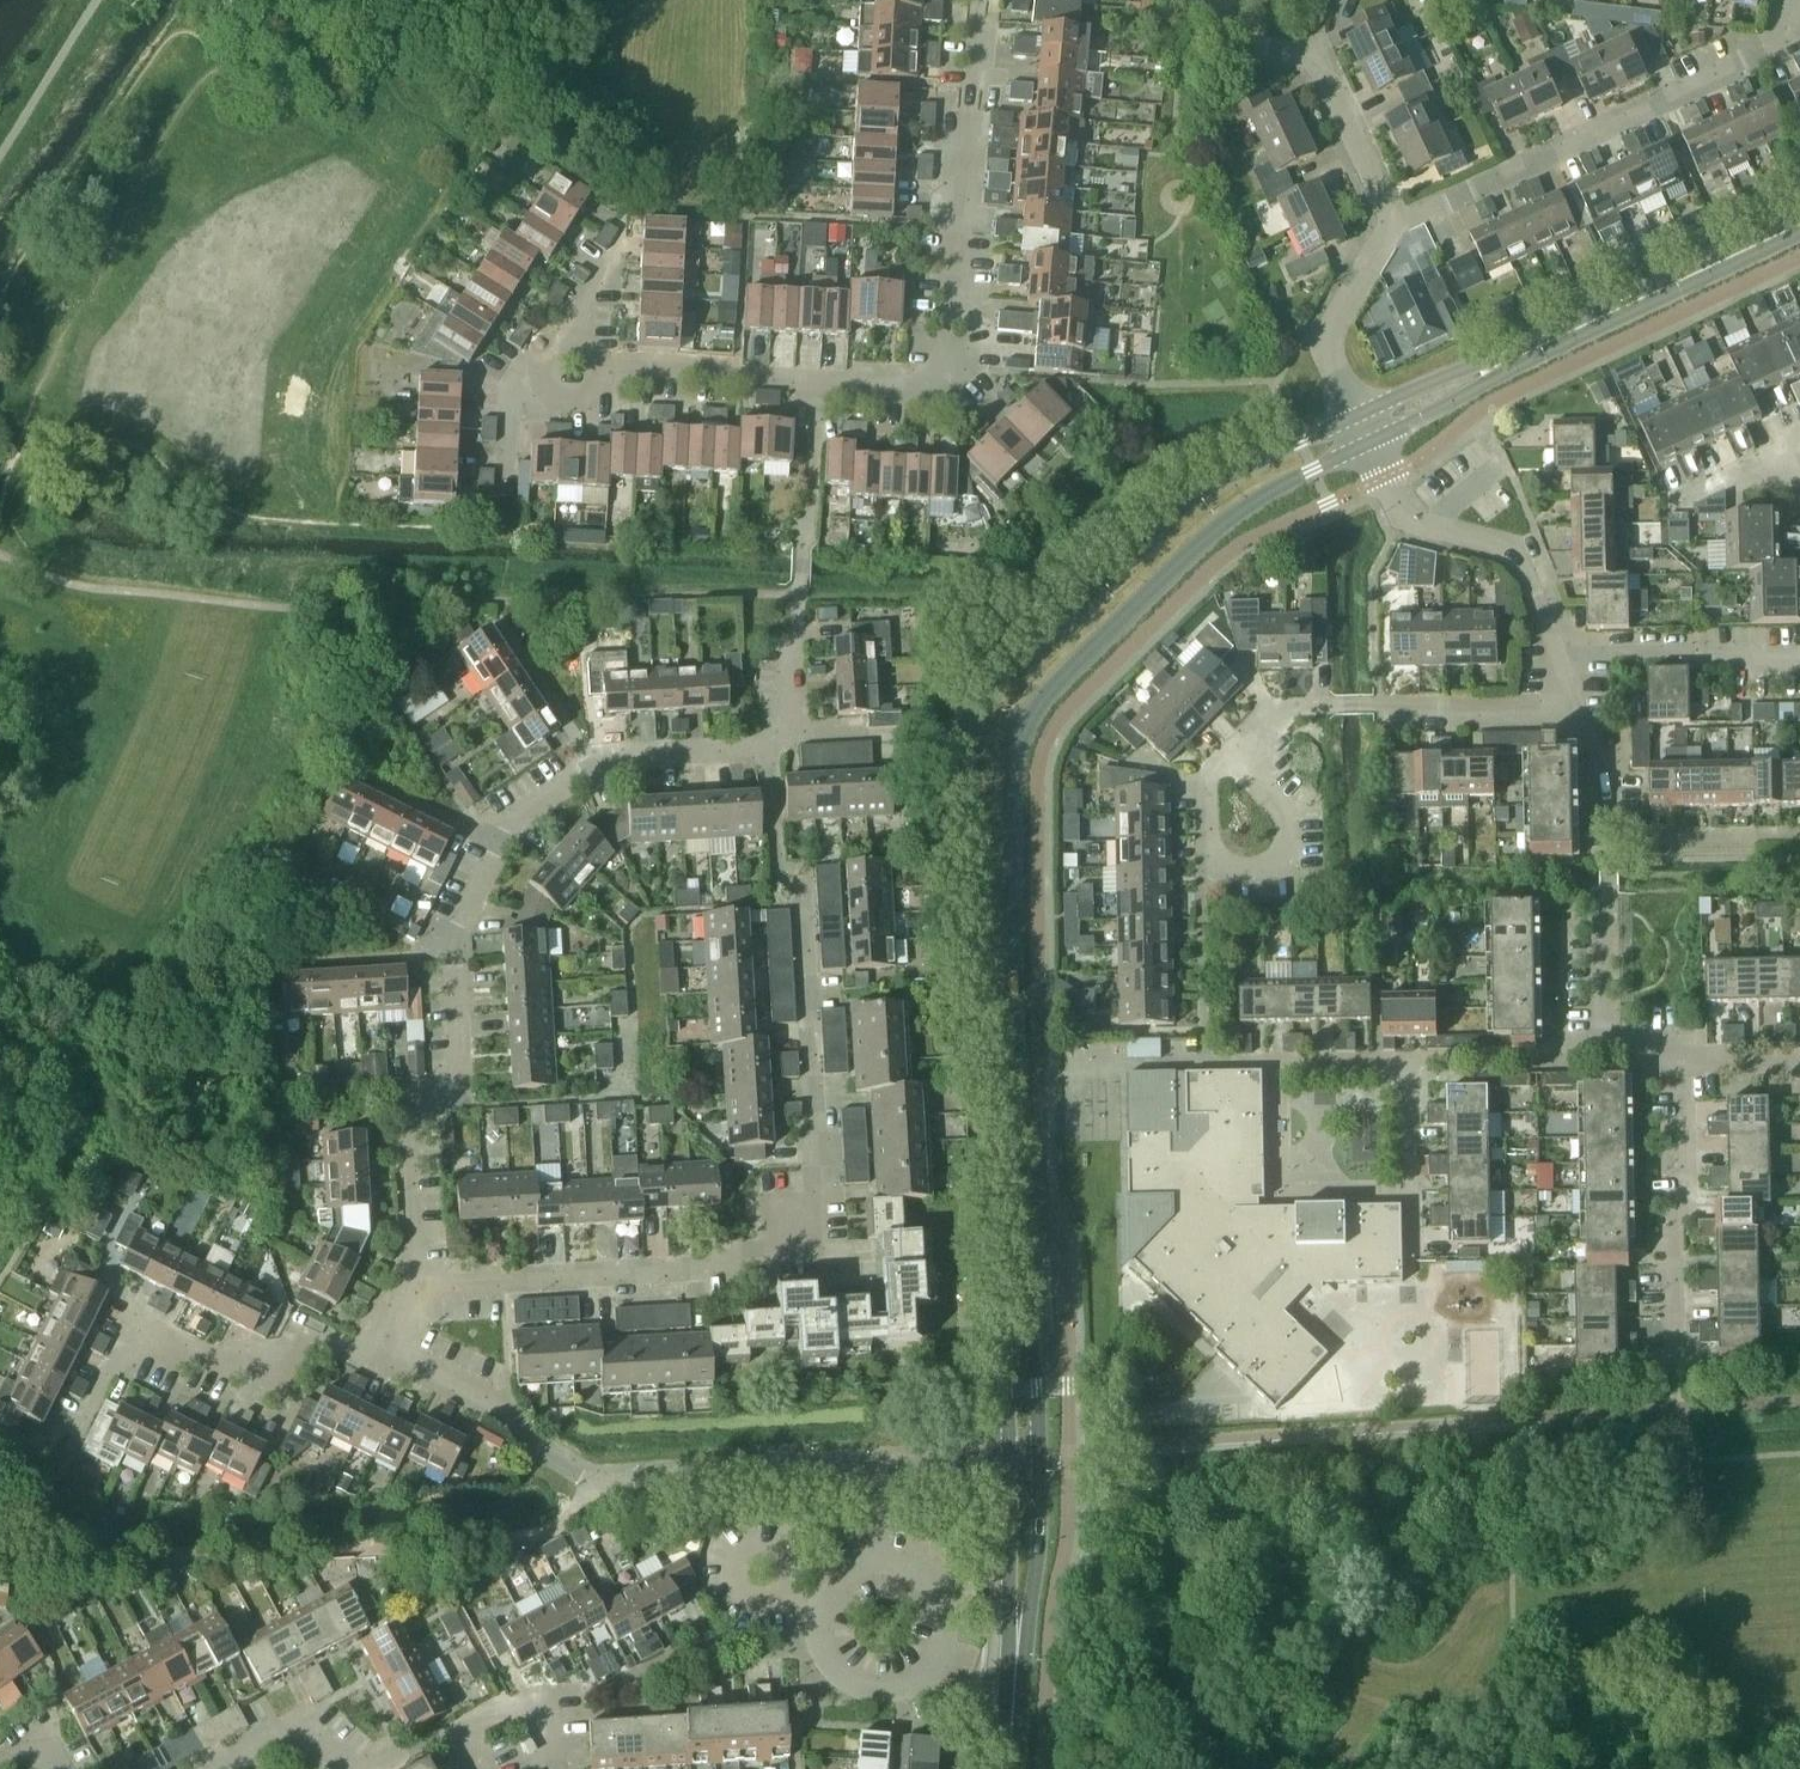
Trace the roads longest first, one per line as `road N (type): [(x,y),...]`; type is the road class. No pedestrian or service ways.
road 1 (tertiary): [(1356,416),(1206,486),(1164,516),(1006,662),(975,701),(960,754),(972,956),(1008,1154)]
road 2 (residential): [(415,1281),(718,1264),(740,1245),(802,1241),(815,1208),(801,893),(776,875),(770,745)]
road 3 (tertiary): [(1008,1154),(1011,773),(1023,724),(1228,518),(1368,441)]
road 4 (residential): [(770,745),(608,755),(513,818),(454,936),(458,1080),(419,1105),(405,1142),(415,1281)]
road 5 (residential): [(600,369),(900,383),(947,366),(980,0)]
road 6 (residential): [(1394,225),(1773,49),(1795,0)]
road 7 (residential): [(590,1484),(1023,1463)]
road 8 (residential): [(70,1449),(124,1340),(144,1333),(215,1362),(327,1343),(367,1356),(385,1344)]
road 9 (residential): [(1569,681),(1521,562),(1505,547),(1404,518),(1368,441)]
road 10 (tertiary): [(1799,224),(1511,359)]
road 11 (residential): [(1394,225),(1314,62),(1230,43),(1208,0)]
road 12 (tertiary): [(1023,1463),(1008,1154)]
road 13 (tertiary): [(1011,1768),(1023,1463)]
road 14 (residential): [(1675,1367),(1673,1230),(1687,1199),(1683,1067)]
road 15 (residential): [(1237,749),(1212,776),(1213,849),(1232,867),(1268,866),(1284,838),(1280,803),(1263,774)]
road 16 (residential): [(590,1484),(527,1440),(493,1397),(385,1344)]
road 17 (residential): [(1569,681),(1601,655),(1799,661)]
road 18 (residential): [(1340,708),(1542,704),(1569,681)]
road 19 (residential): [(1609,1055),(1600,837)]
road 20 (residential): [(1356,416),(1327,350),(1332,326),(1394,225)]
road 21 (residential): [(1600,837),(1799,834)]
road 22 (residential): [(1414,1059),(1609,1055)]
road 23 (residential): [(453,1726),(504,1701),(549,1706),(551,1754),(521,1768)]
road 24 (residential): [(1415,1239),(1414,1059)]
road 25 (tertiary): [(1368,441),(1450,404),(1511,359)]
road 26 (tertiary): [(1511,359),(1447,376),(1356,416)]
road 27 (residential): [(1600,837),(1599,743),(1569,681)]
road 28 (residential): [(209,1768),(295,1727),(344,1768)]
road 29 (residential): [(1265,1061),(1414,1059)]
road 30 (residential): [(795,734),(800,594)]
road 31 (residential): [(1681,494),(1787,446),(1799,429)]
road 32 (residential): [(541,388),(507,430),(497,501)]

